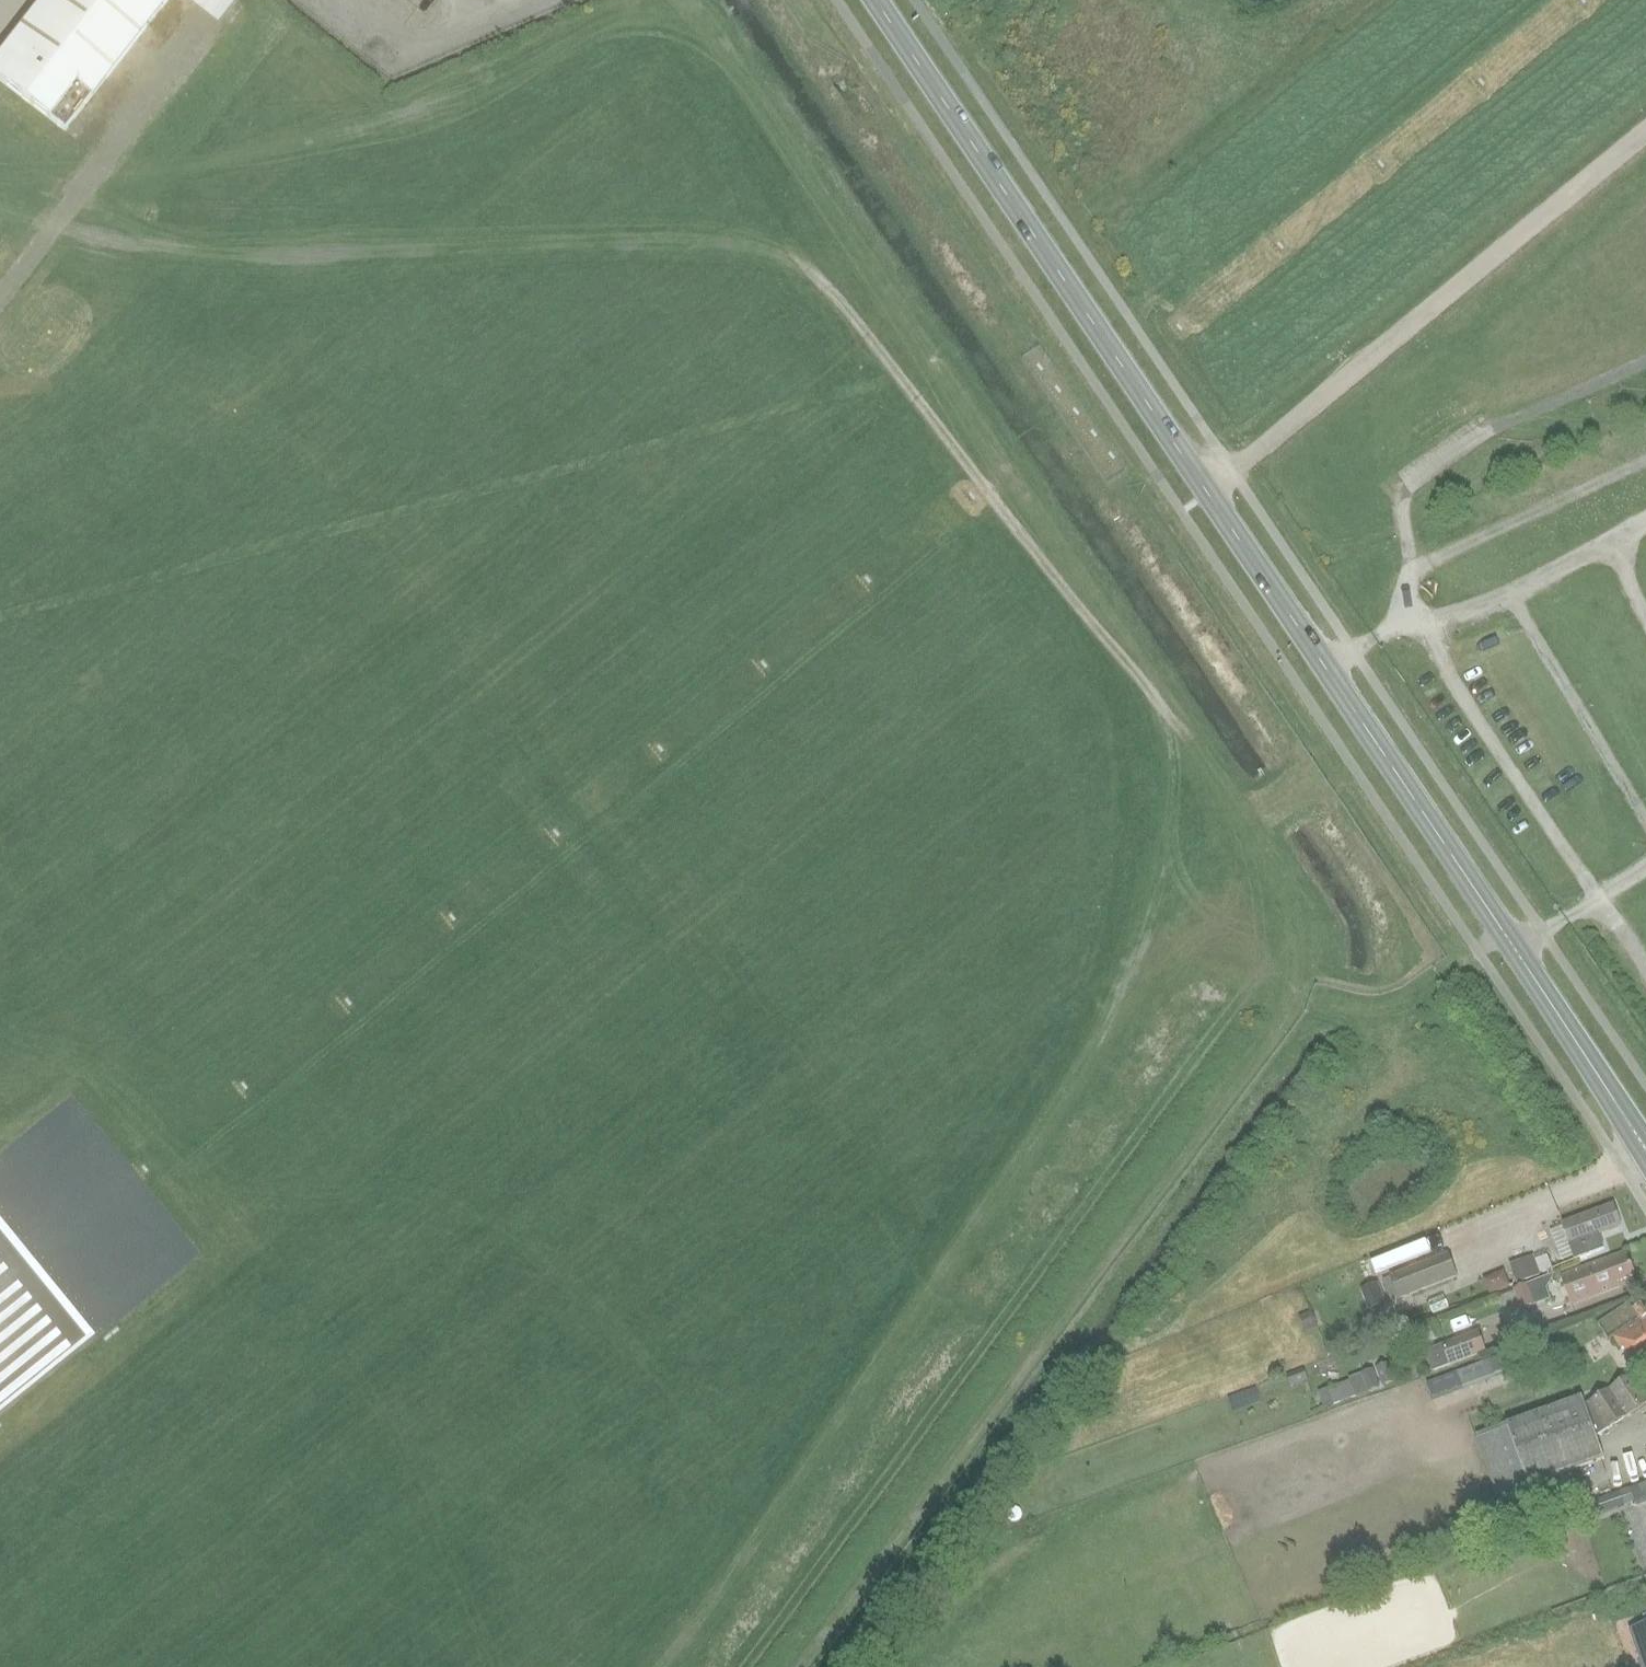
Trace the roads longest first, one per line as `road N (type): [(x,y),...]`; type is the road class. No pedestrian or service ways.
road 1 (secondary): [(1645,1150),(876,0)]
road 2 (track): [(1209,493),(1645,135)]

